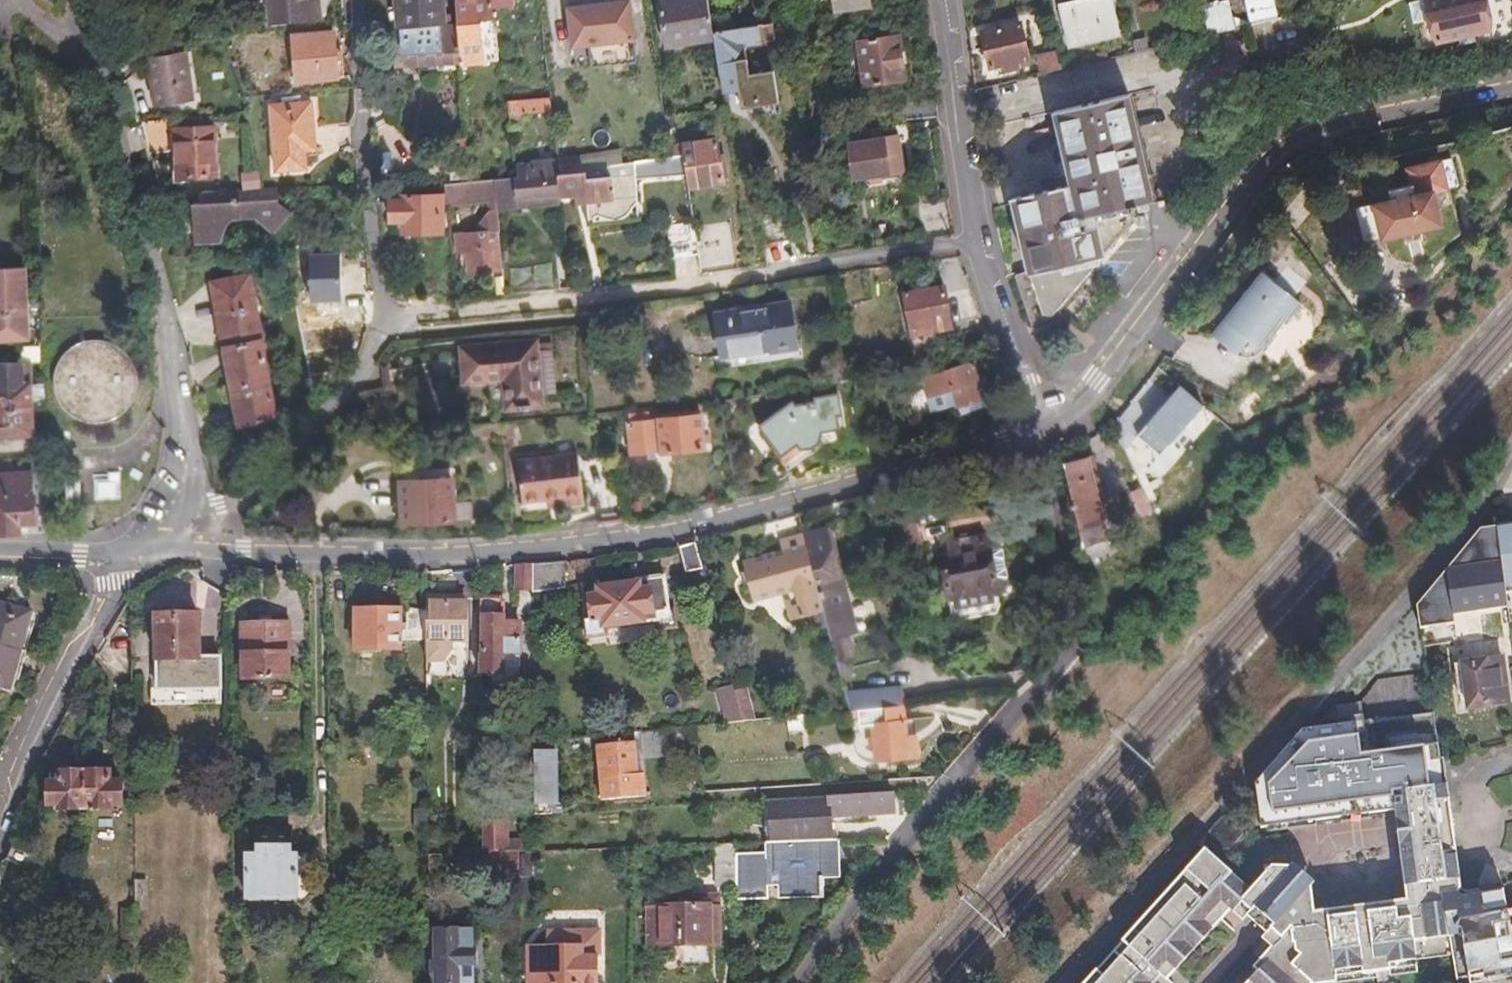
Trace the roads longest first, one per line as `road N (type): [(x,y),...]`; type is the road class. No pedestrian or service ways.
road 1 (tertiary): [(142,551),(528,551),(709,525),(1033,436)]
road 2 (residential): [(793,982),(941,787),(995,726),(1061,671),(1073,611),(1033,436)]
road 3 (tertiary): [(1033,436),(1096,384),(1252,165),(1287,138),(1511,83)]
road 4 (residential): [(386,314),(700,287),(970,245)]
road 5 (residential): [(96,55),(163,298),(190,462),(185,509)]
road 6 (residential): [(360,0),(366,190),(386,314)]
road 7 (residential): [(0,811),(24,747),(142,551)]
road 8 (residential): [(386,314),(362,370),(271,480),(219,505),(185,509)]
road 9 (residential): [(934,0),(970,245)]
road 10 (residential): [(970,245),(1033,436)]
road 11 (tertiary): [(142,551),(0,554)]

